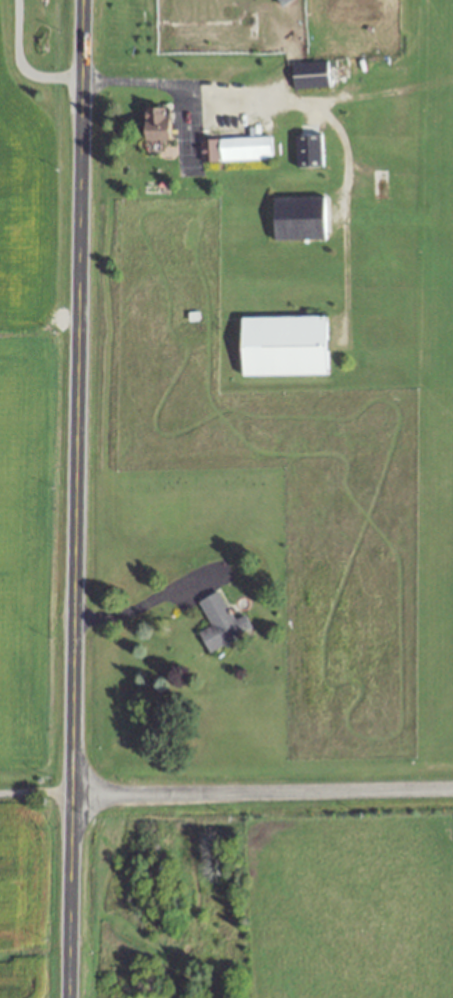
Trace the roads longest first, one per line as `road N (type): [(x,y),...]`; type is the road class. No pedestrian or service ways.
road 1 (tertiary): [(66,997),(81,0)]
road 2 (residential): [(67,791),(452,789)]

